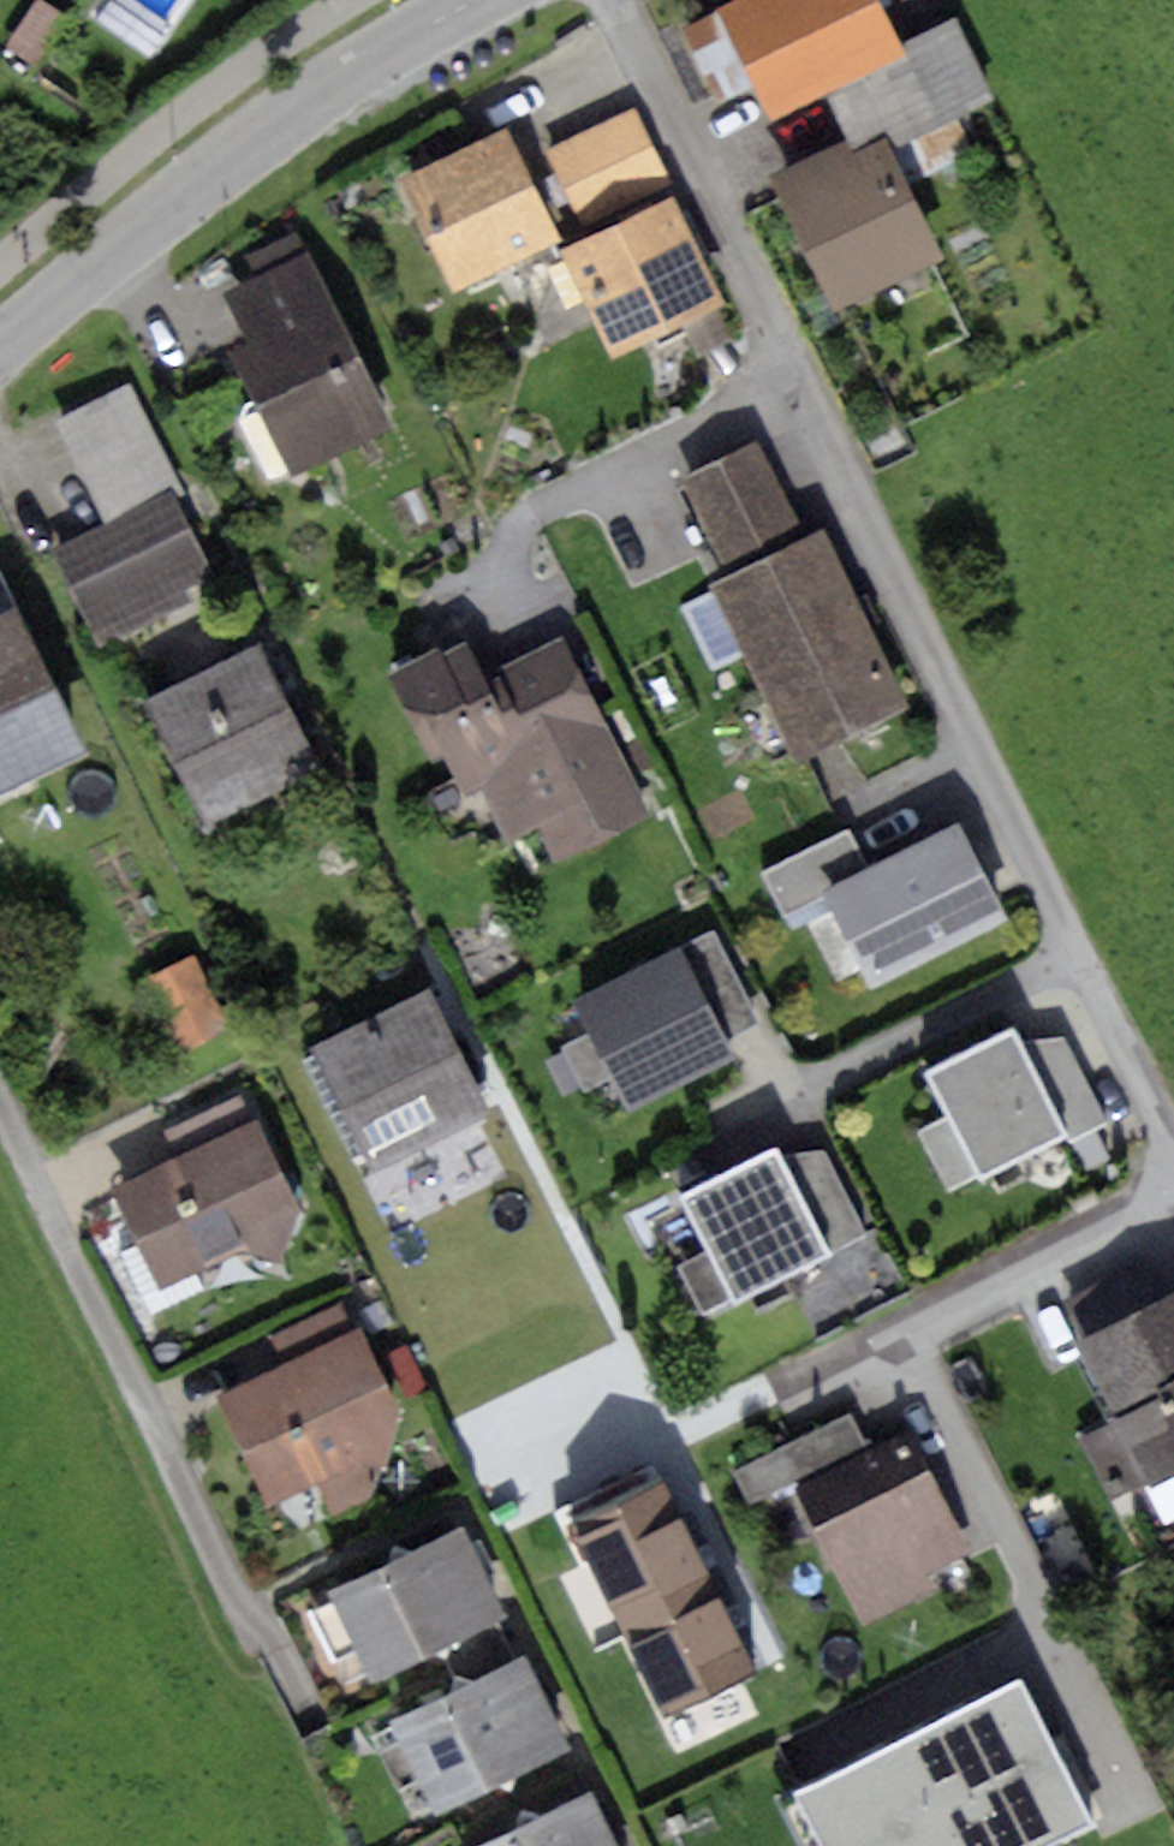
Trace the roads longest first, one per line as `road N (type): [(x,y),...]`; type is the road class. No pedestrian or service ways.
road 1 (residential): [(606,0),(1163,1138),(1164,1164),(1129,1210),(901,1340),(1091,1711)]
road 2 (residential): [(472,0),(138,219),(0,340)]

